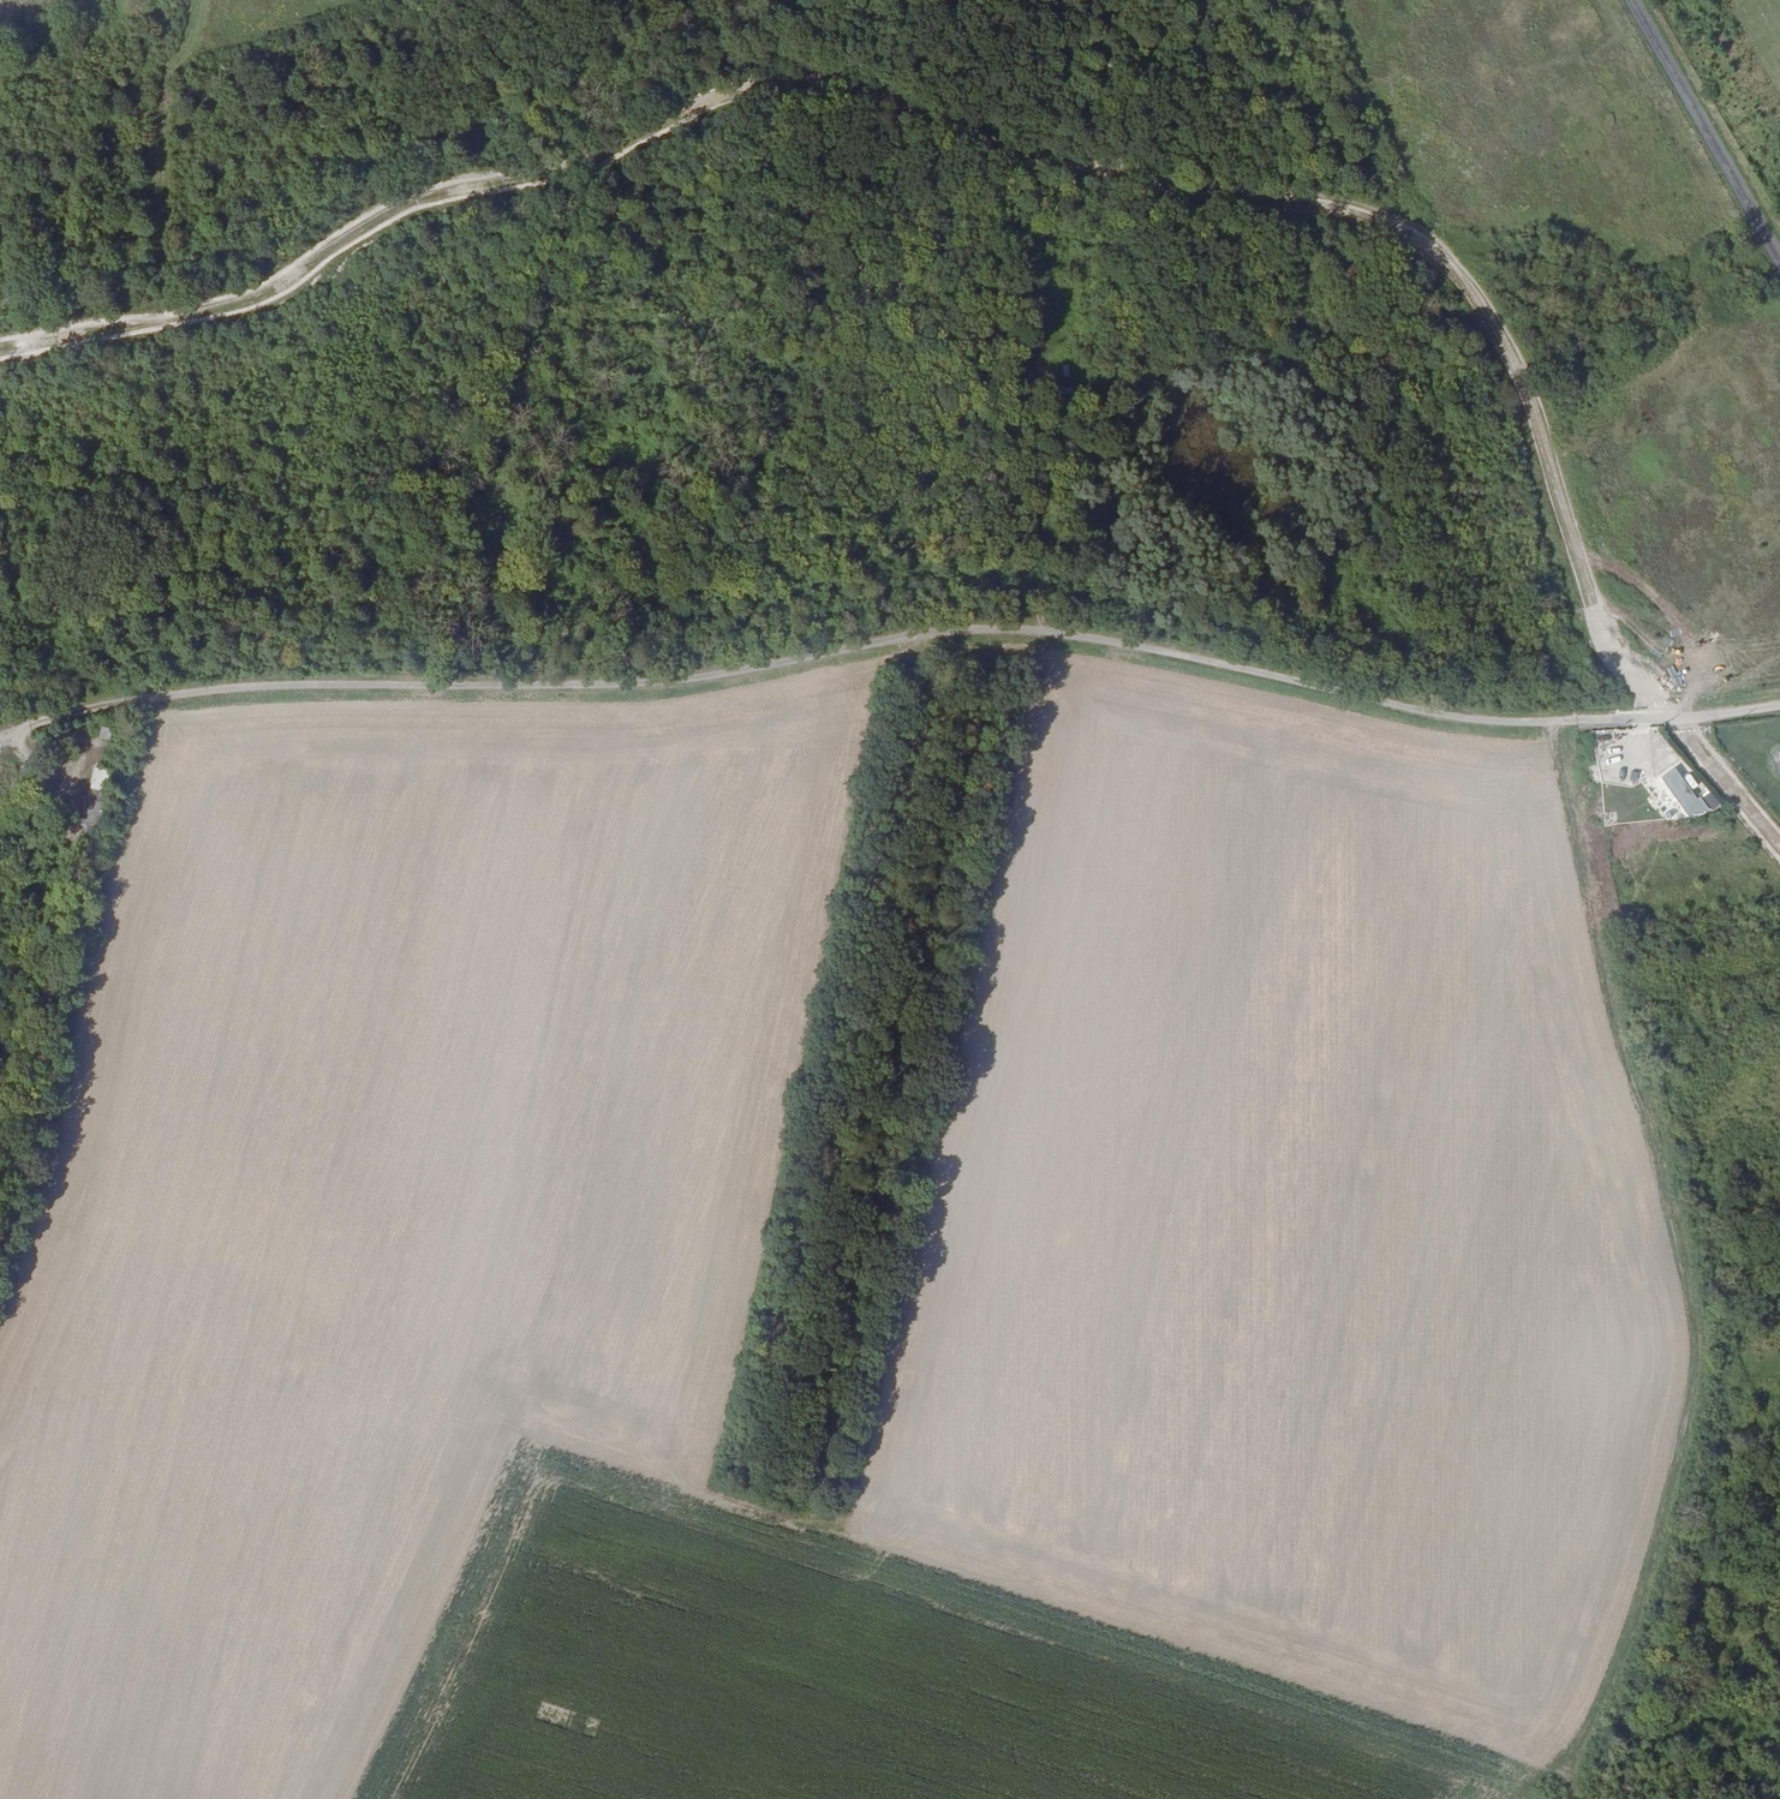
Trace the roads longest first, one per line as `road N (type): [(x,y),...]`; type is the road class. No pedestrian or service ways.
road 1 (track): [(0,733),(104,704),(231,691),(675,683),(968,632),(1017,631),(1184,655),(1450,716),(1617,721)]
road 2 (tertiary): [(1632,0),(1779,263)]
road 3 (residential): [(1617,721),(1779,709)]

